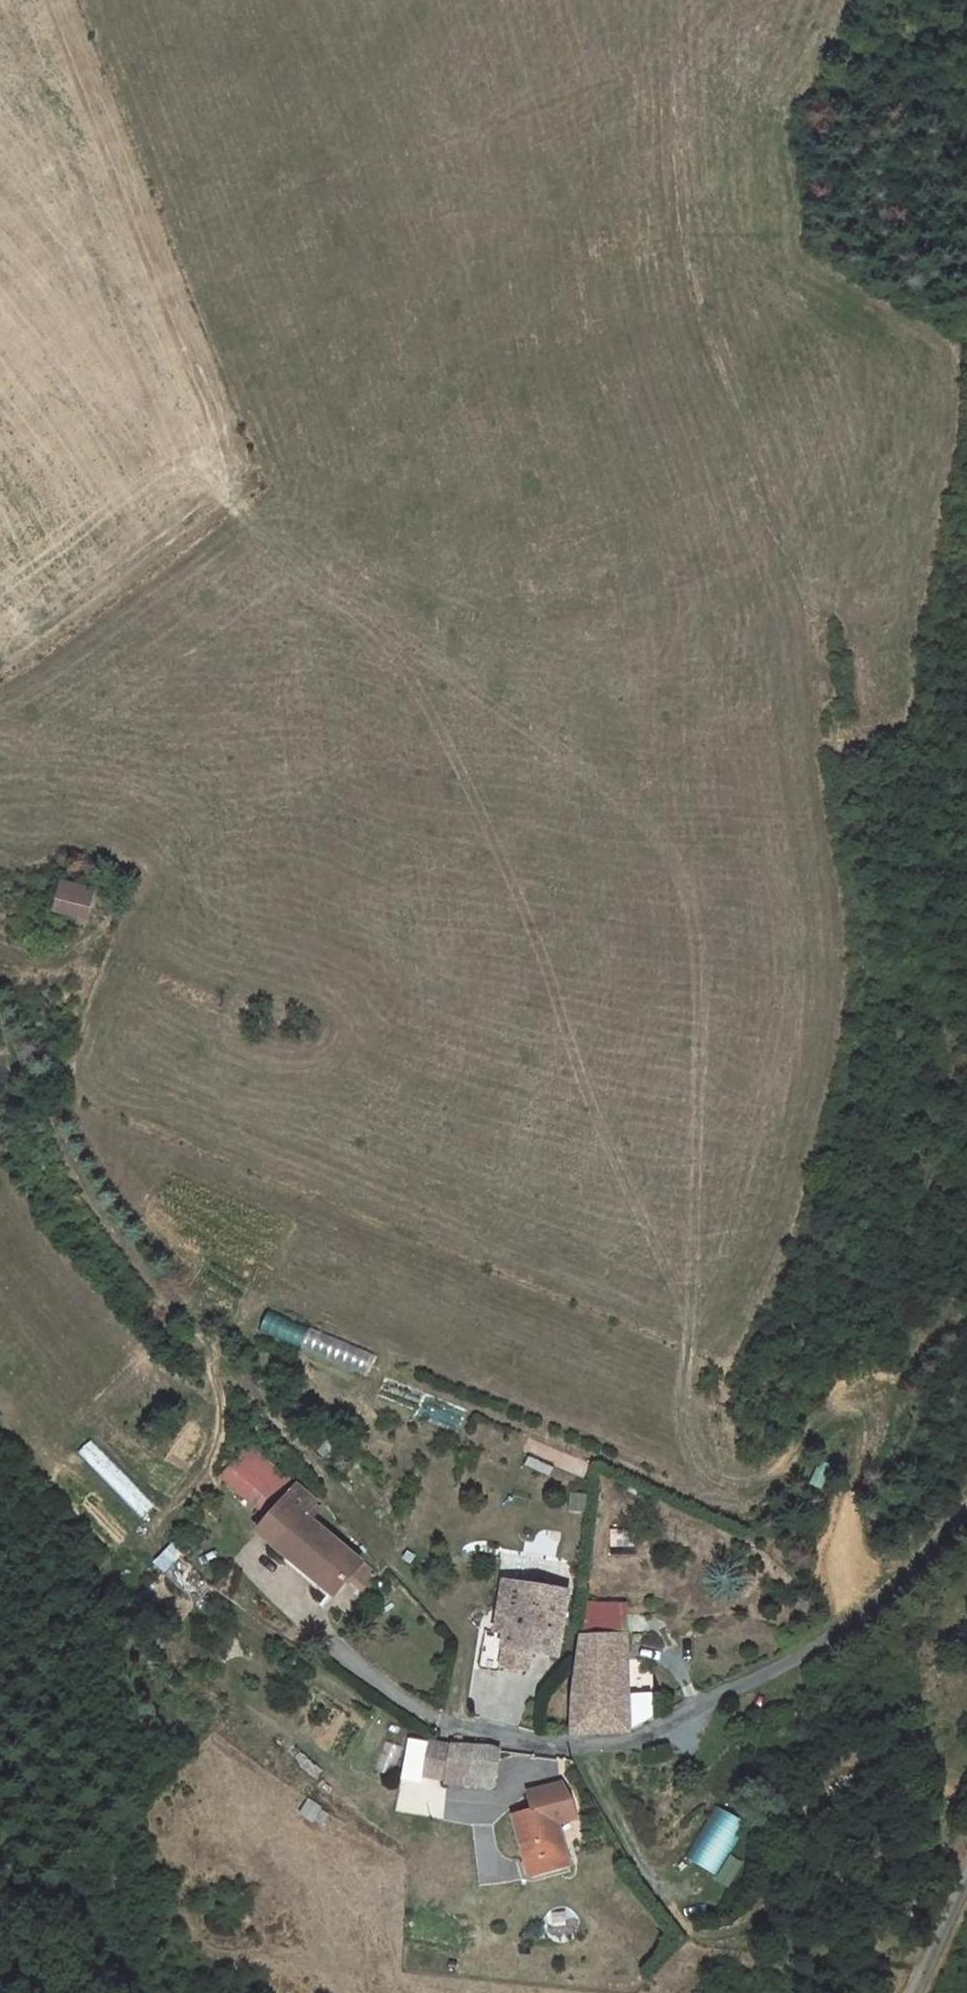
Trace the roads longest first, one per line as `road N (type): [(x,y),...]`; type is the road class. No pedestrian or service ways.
road 1 (residential): [(966,1506),(827,1635),(629,1739),(577,1745),(443,1722),(373,1686),(325,1644)]
road 2 (residential): [(908,1992),(966,1856)]

